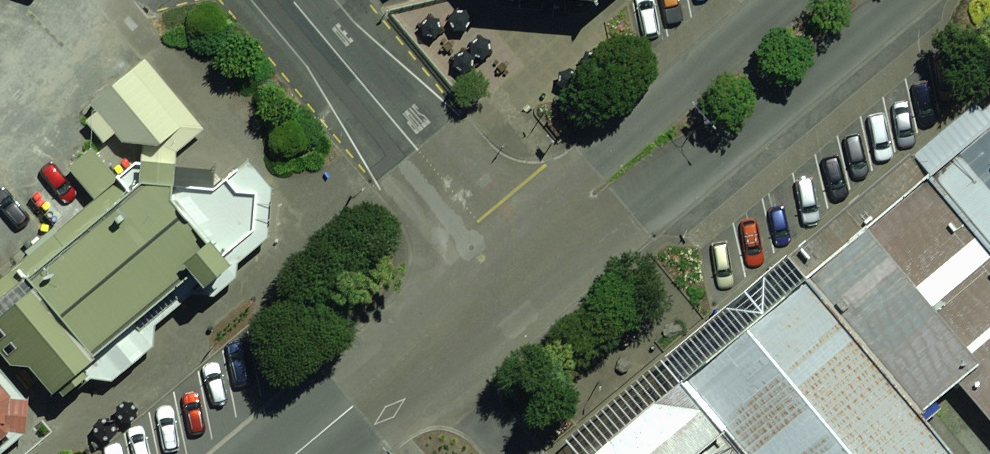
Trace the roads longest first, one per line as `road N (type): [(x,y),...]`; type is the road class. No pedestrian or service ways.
road 1 (unclassified): [(900,0),(683,174),(592,199)]
road 2 (residential): [(292,0),(515,267)]
road 3 (unclassified): [(515,267),(294,453)]
road 4 (unclassified): [(592,199),(634,129),(782,0)]

